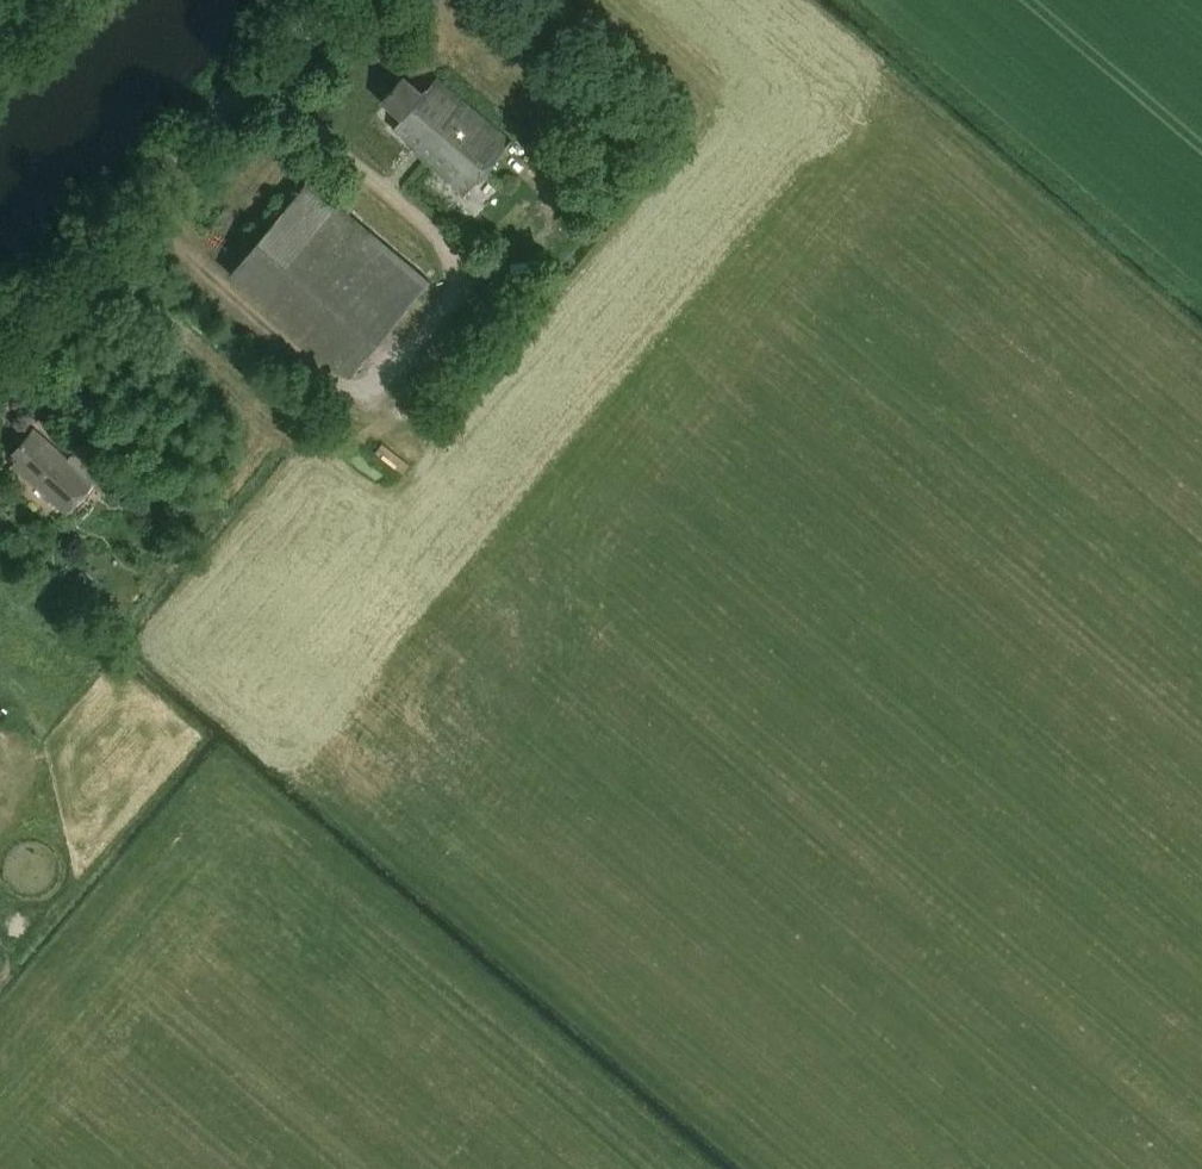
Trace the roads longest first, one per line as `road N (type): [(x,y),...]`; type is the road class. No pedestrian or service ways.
road 1 (unclassified): [(0,319),(336,0)]

